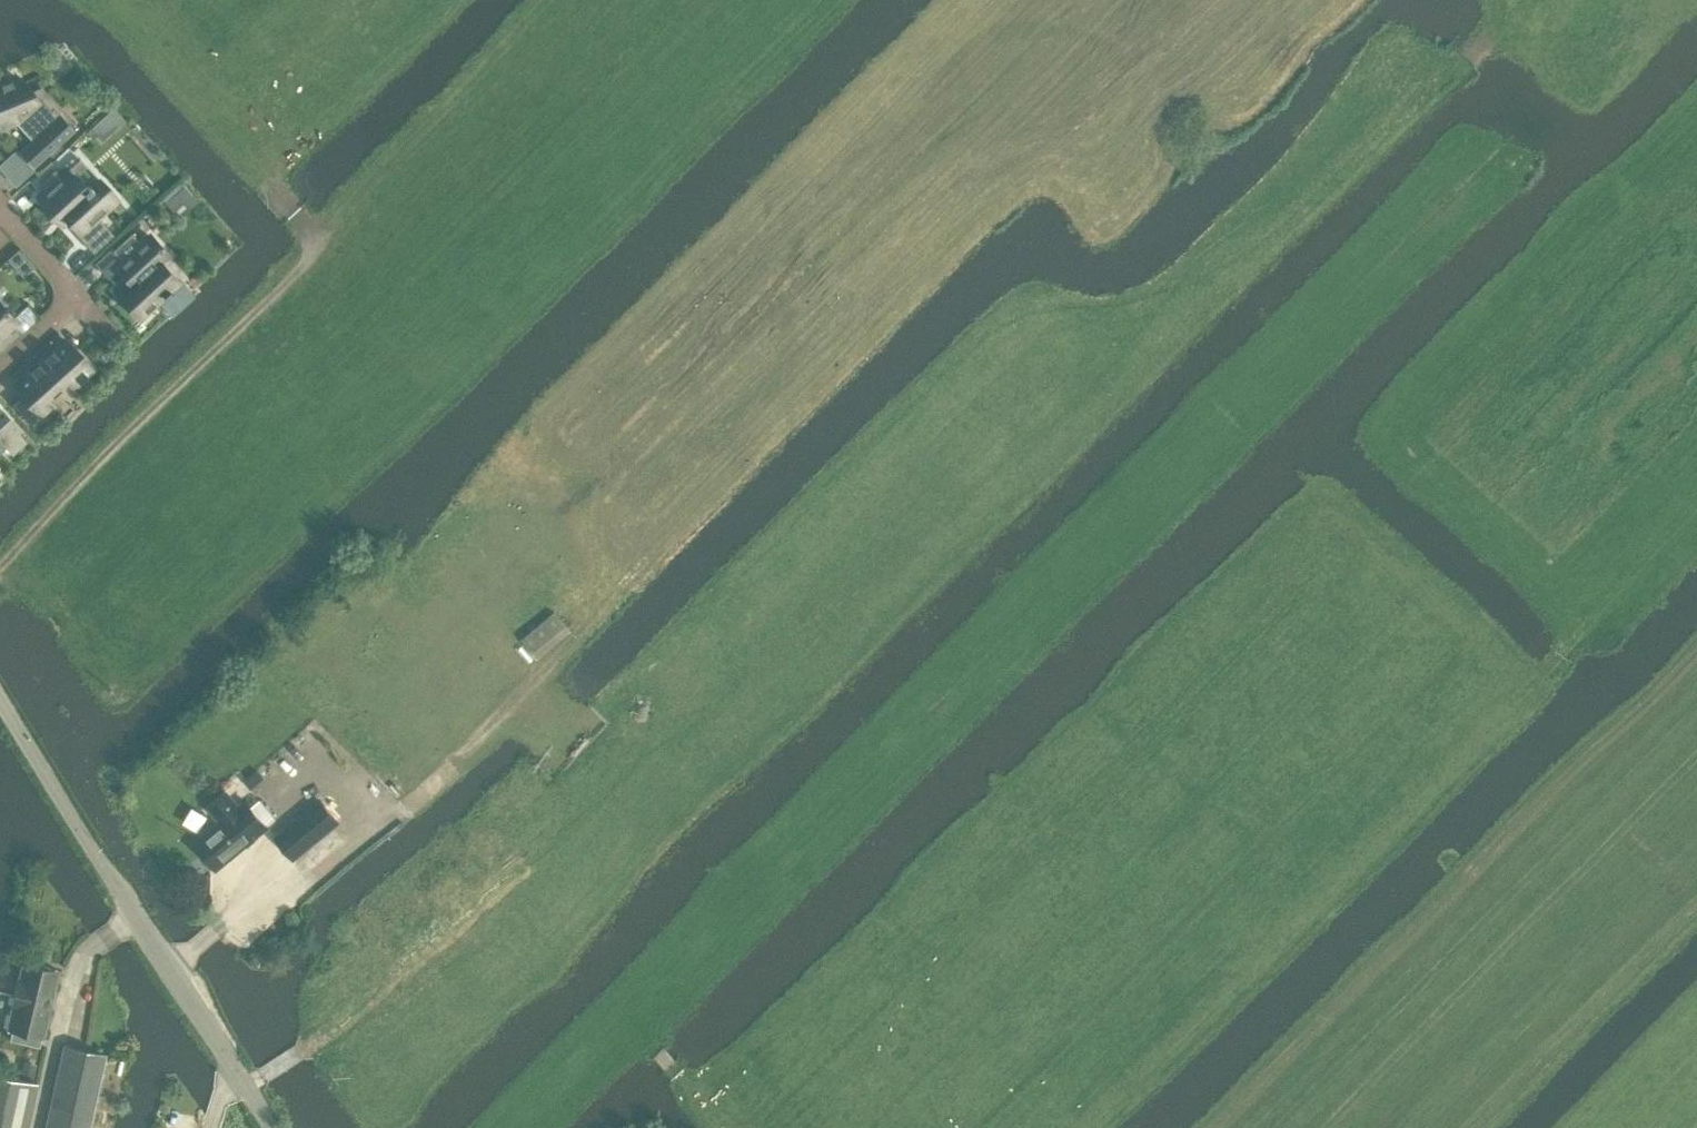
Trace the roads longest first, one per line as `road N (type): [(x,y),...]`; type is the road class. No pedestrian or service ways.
road 1 (tertiary): [(270,1127),(0,704)]
road 2 (residential): [(83,298),(0,204)]

